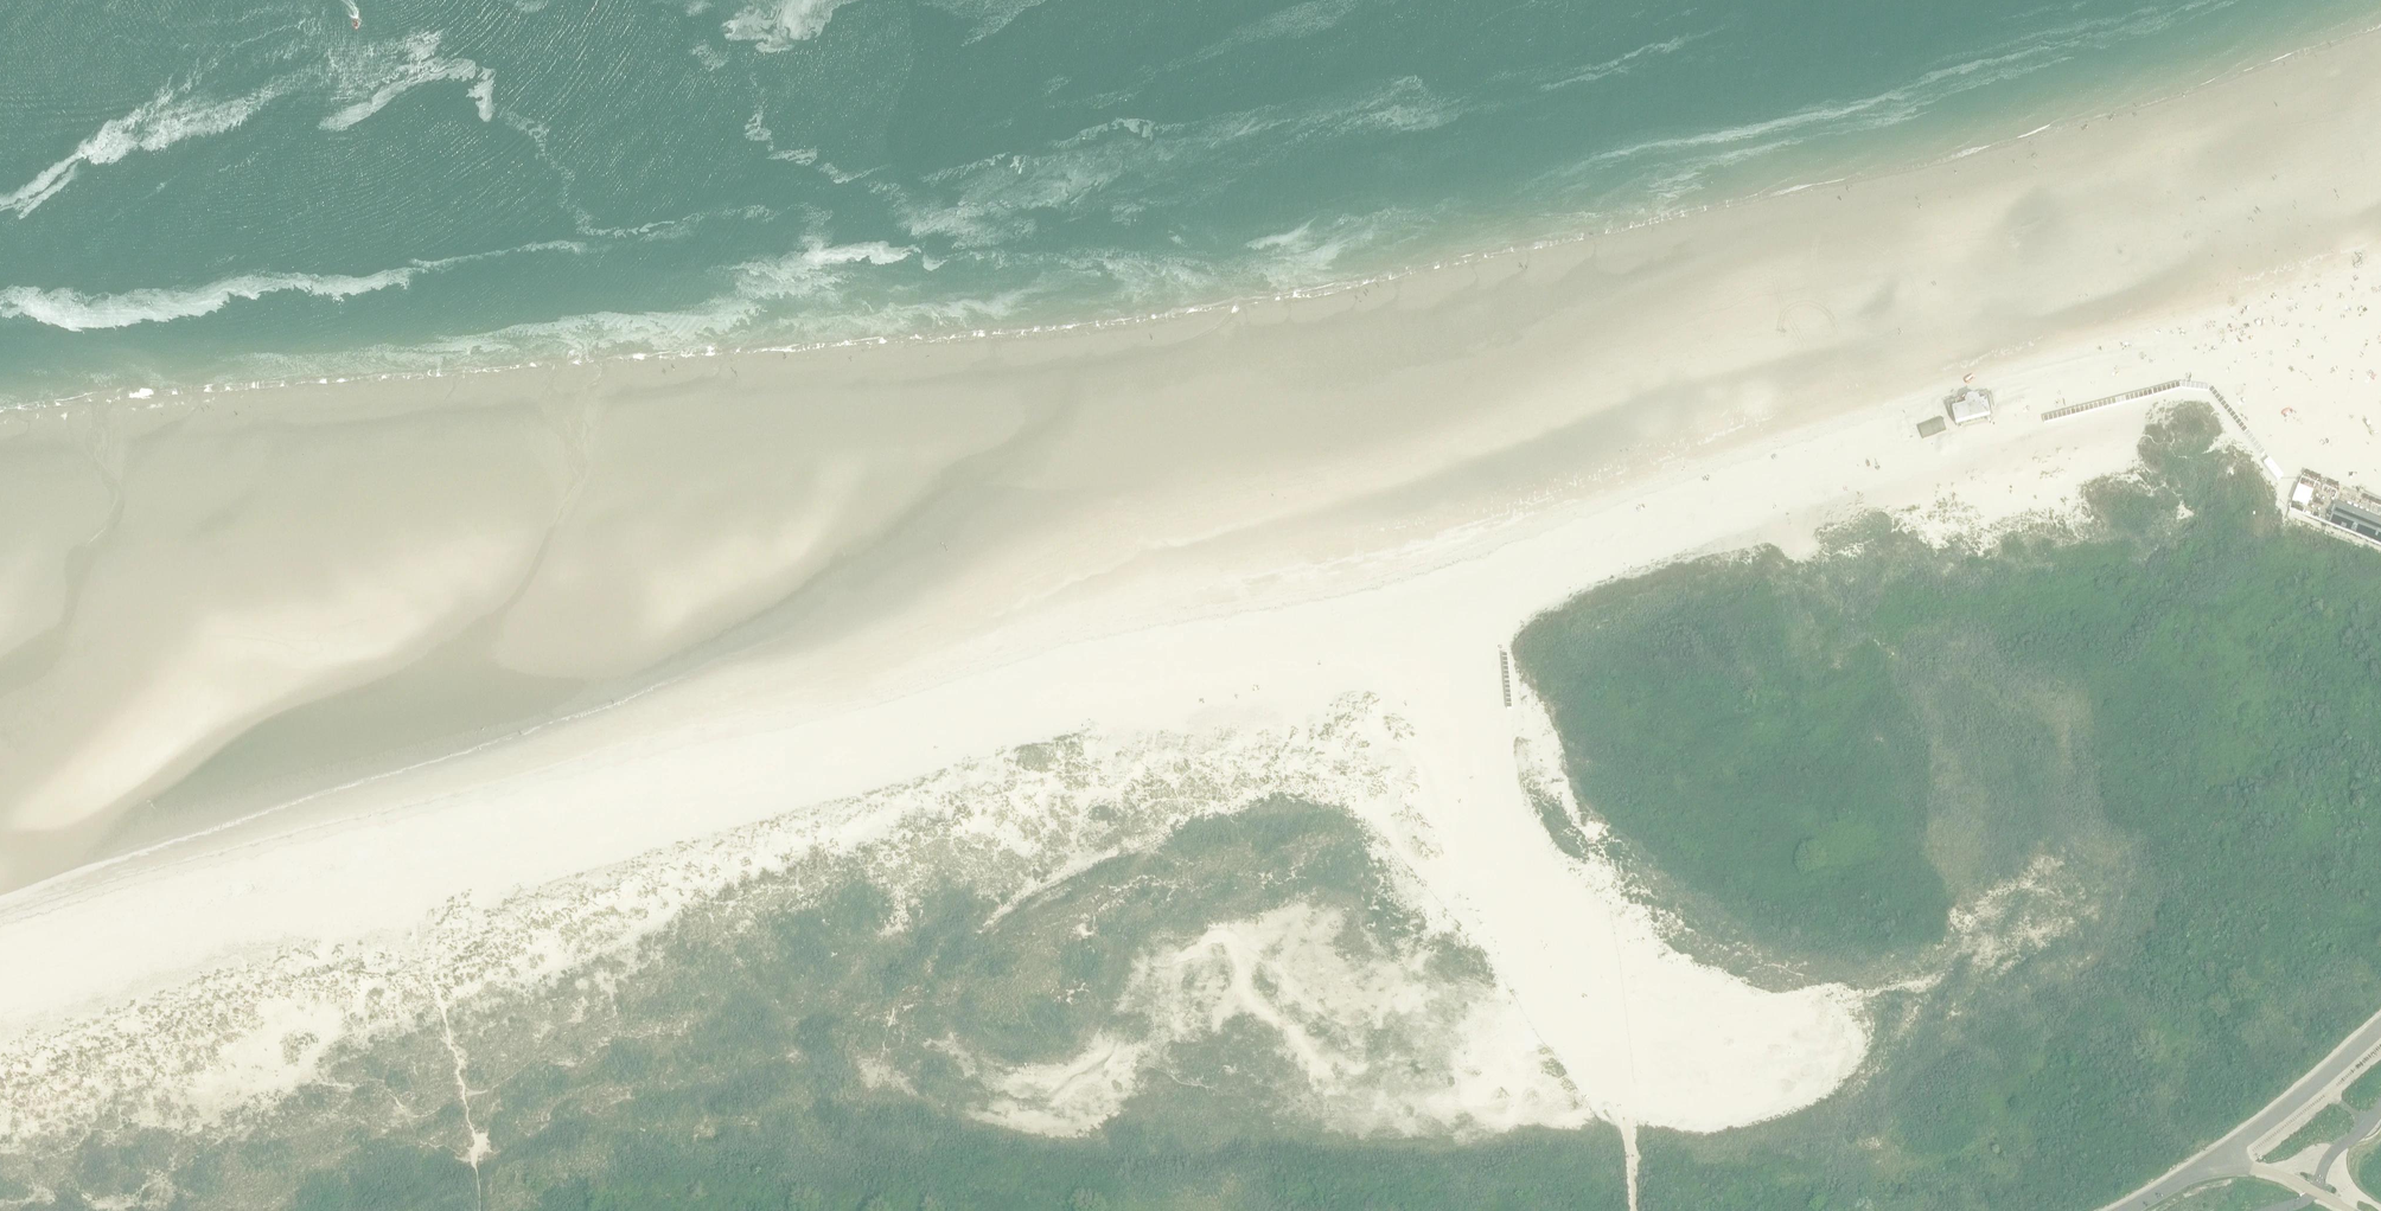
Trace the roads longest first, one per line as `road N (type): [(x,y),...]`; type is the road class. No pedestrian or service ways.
road 1 (unclassified): [(2125,1210),(2221,1155),(2380,1027)]

